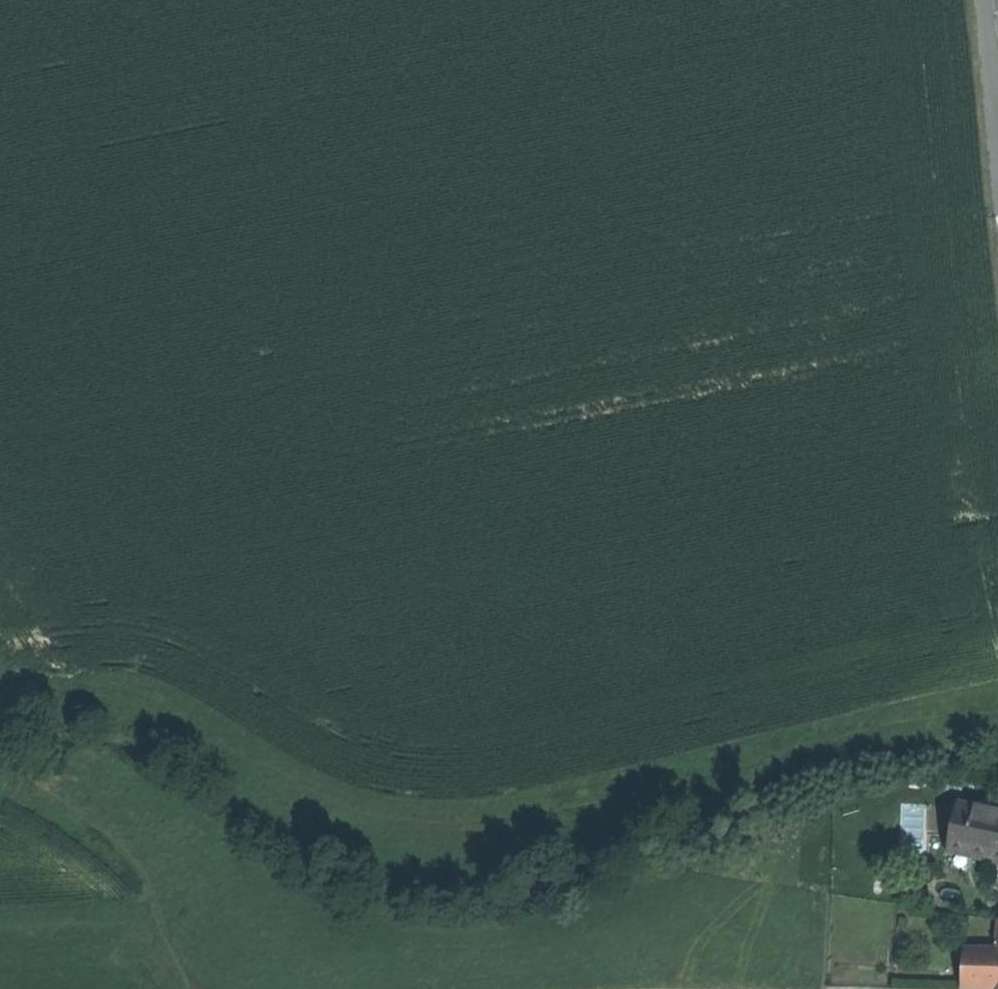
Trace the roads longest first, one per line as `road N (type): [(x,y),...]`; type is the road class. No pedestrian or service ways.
road 1 (track): [(189,988),(134,874),(22,773),(16,708),(0,675)]

